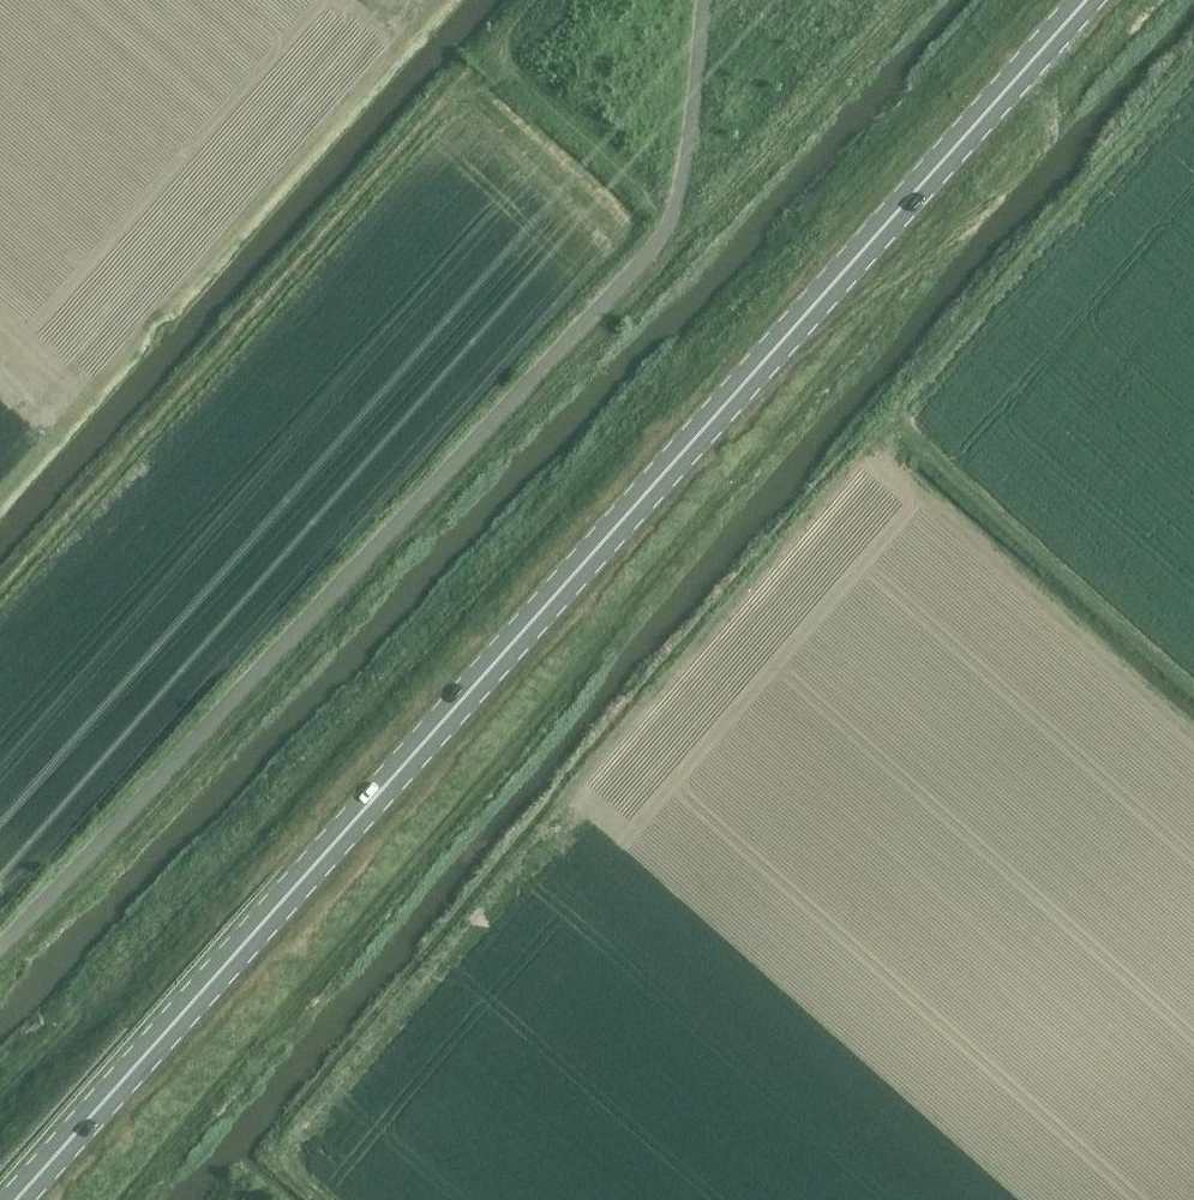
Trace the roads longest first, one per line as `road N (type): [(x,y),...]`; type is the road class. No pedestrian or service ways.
road 1 (primary): [(21,1199),(1090,0)]

